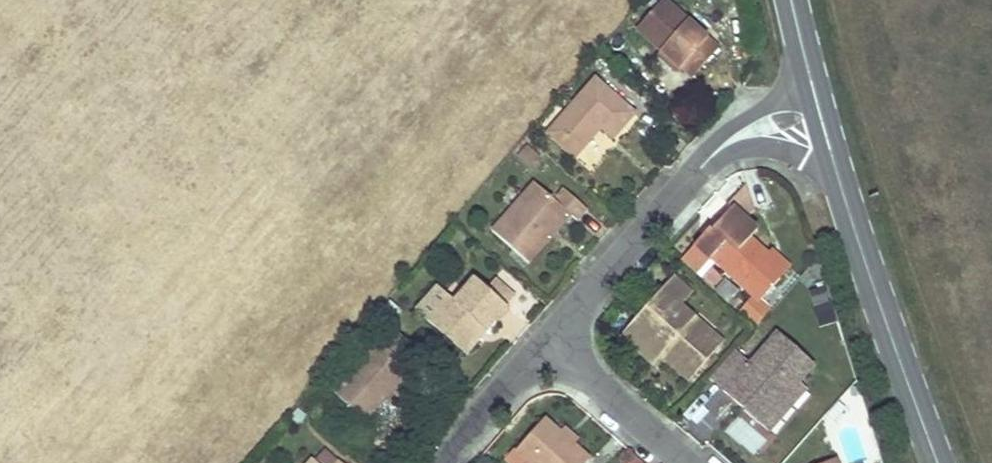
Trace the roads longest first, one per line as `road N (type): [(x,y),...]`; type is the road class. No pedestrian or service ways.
road 1 (secondary): [(938,462),(829,143)]
road 2 (residential): [(550,342),(707,159),(733,139)]
road 3 (residential): [(692,462),(550,342)]
road 4 (residential): [(550,342),(441,462)]

